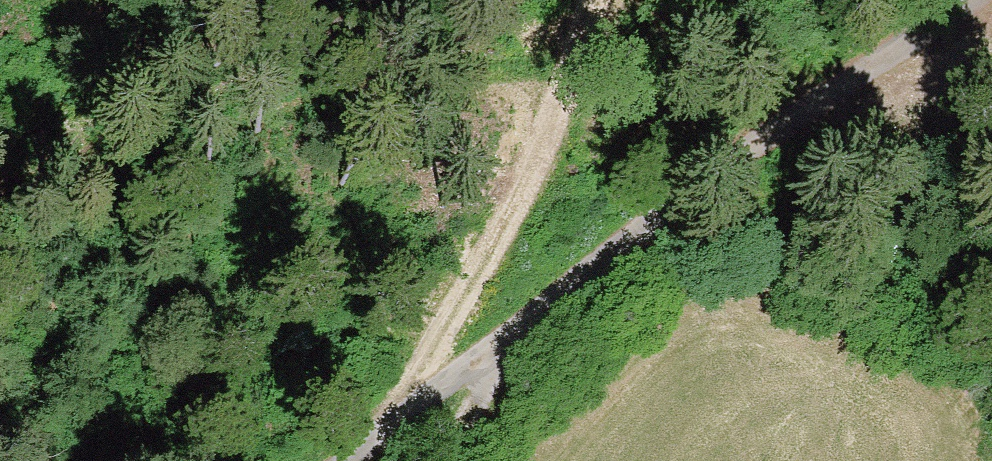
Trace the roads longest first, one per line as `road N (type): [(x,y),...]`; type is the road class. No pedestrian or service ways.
road 1 (unclassified): [(981,0),(731,169),(356,460)]
road 2 (track): [(598,0),(530,204),(417,410),(400,460)]

